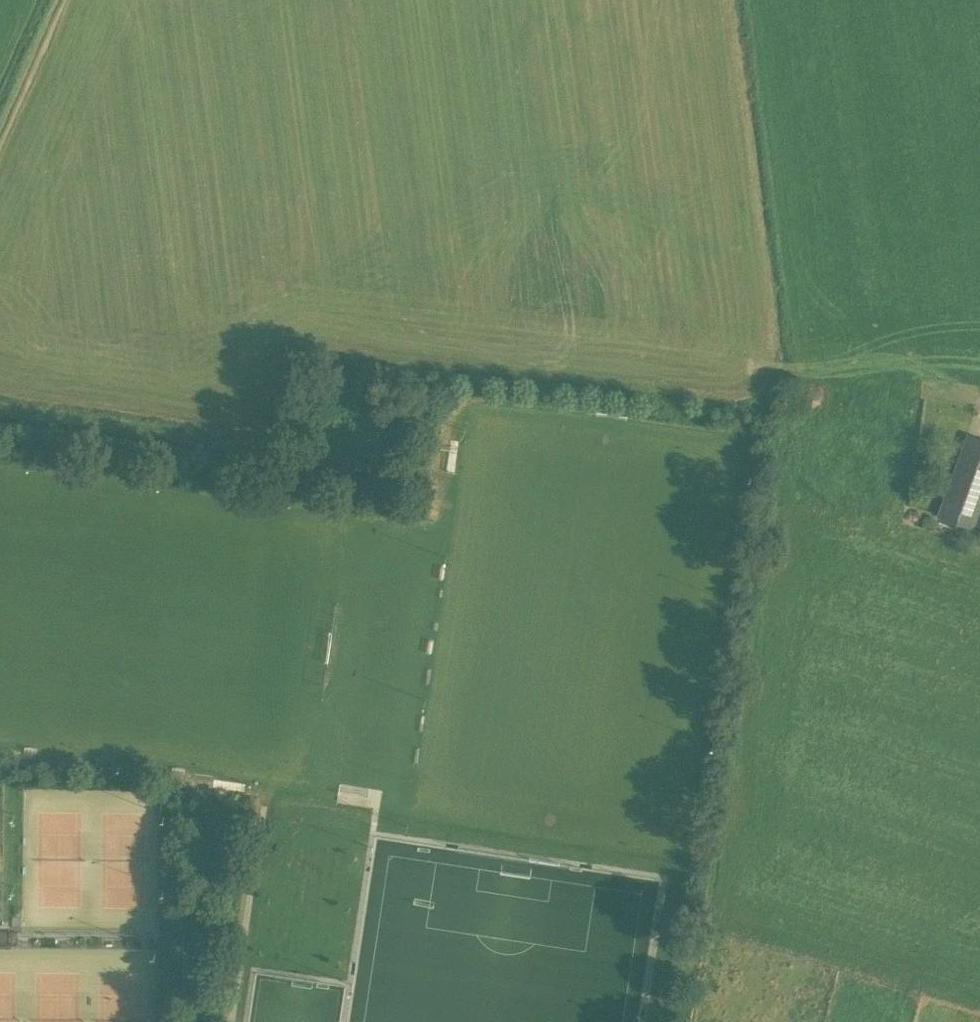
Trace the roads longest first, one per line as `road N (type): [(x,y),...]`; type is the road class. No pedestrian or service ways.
road 1 (track): [(0,113),(49,0)]

